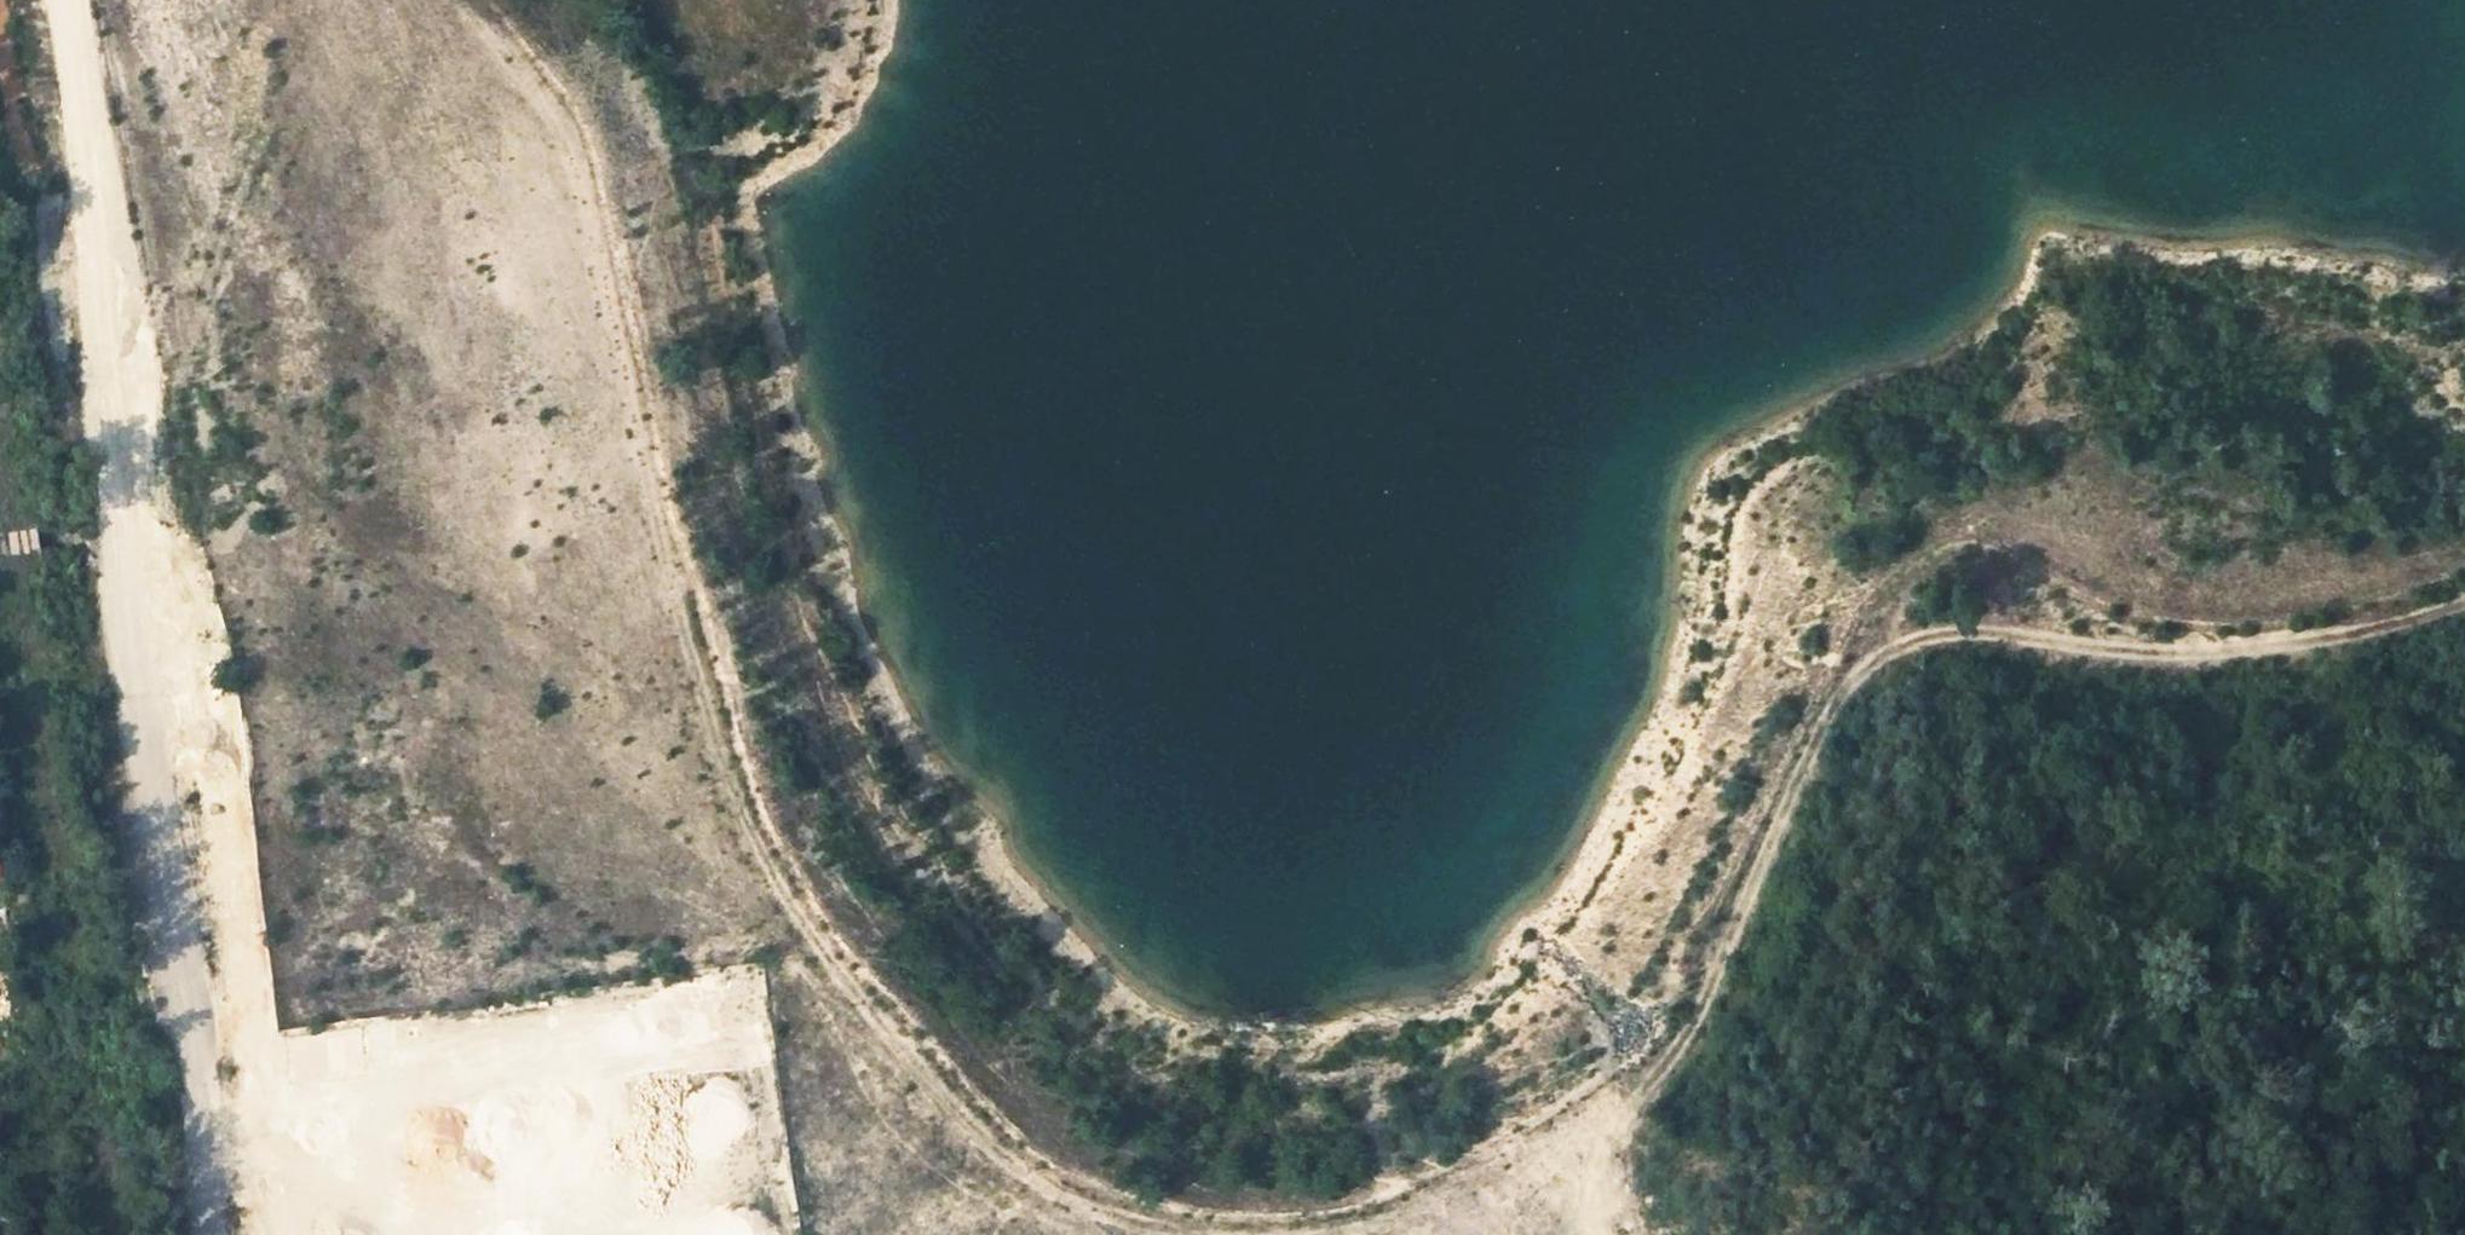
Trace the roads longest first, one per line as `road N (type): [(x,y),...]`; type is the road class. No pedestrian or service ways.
road 1 (track): [(215,1234),(200,1077),(165,917),(144,764),(126,576),(112,262),(67,0)]

